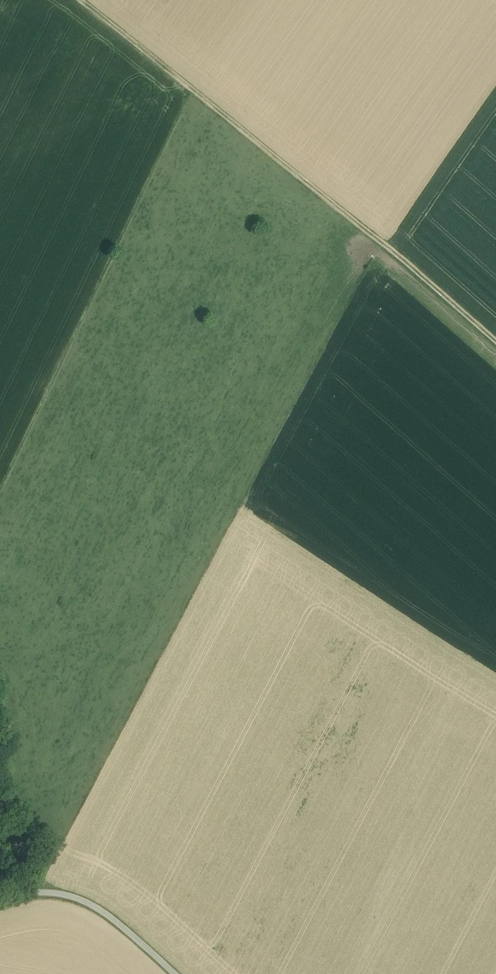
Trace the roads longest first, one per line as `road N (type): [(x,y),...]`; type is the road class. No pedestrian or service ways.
road 1 (track): [(80,0),(495,343)]
road 2 (track): [(0,900),(33,891),(74,897),(110,914),(173,973)]

